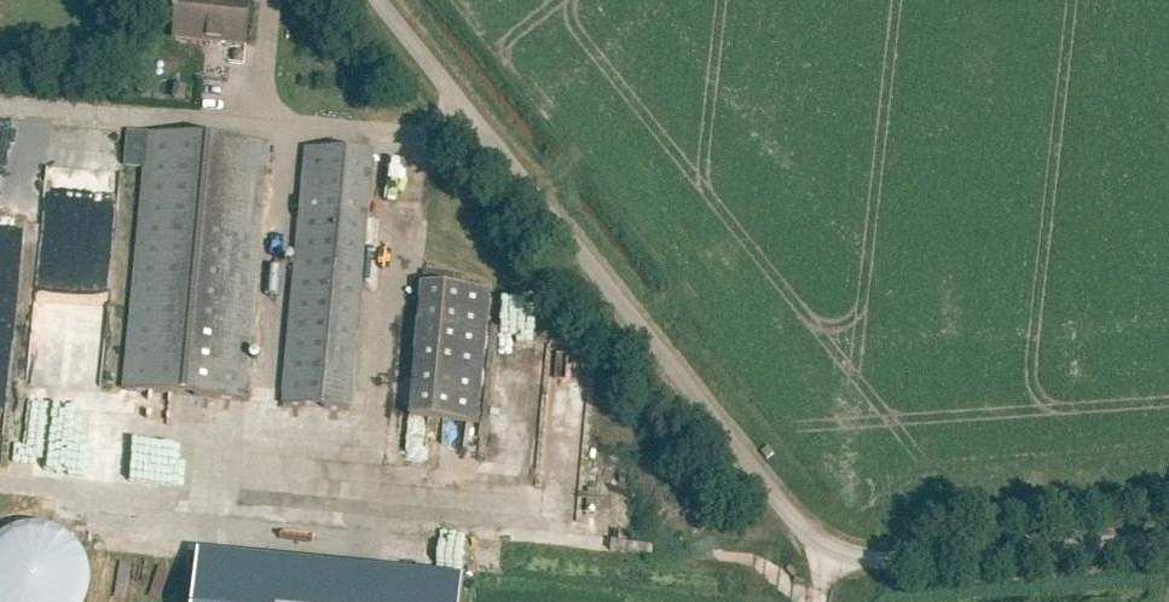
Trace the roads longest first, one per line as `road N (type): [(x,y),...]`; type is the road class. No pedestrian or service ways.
road 1 (unclassified): [(378,0),(826,565)]
road 2 (unclassified): [(826,565),(1168,543)]

